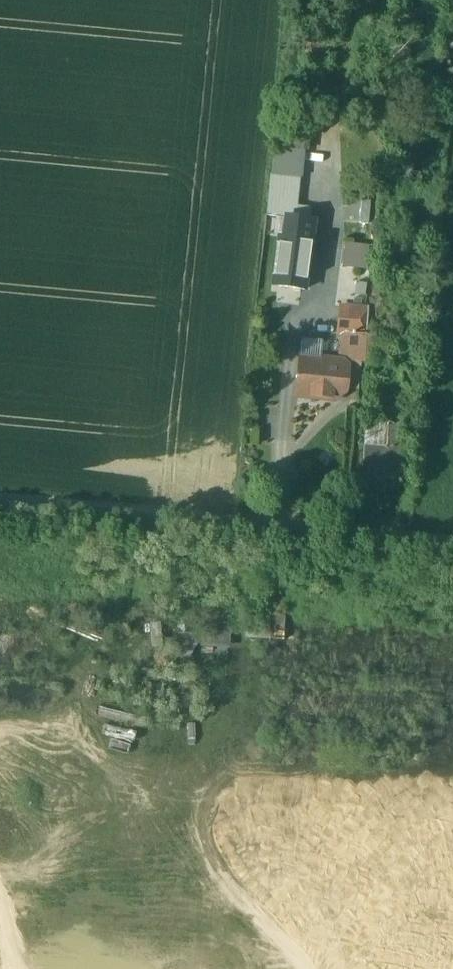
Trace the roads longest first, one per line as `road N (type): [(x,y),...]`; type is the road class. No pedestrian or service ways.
road 1 (track): [(0,502),(225,523)]
road 2 (track): [(179,827),(301,968)]

